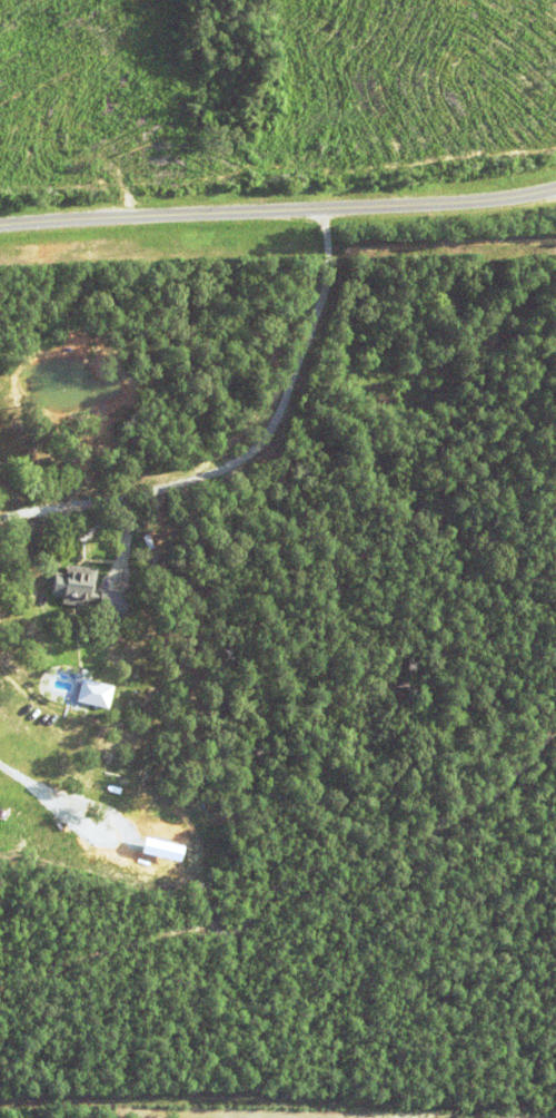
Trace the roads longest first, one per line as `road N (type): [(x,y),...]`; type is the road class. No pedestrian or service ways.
road 1 (residential): [(0,228),(420,209),(555,192)]

